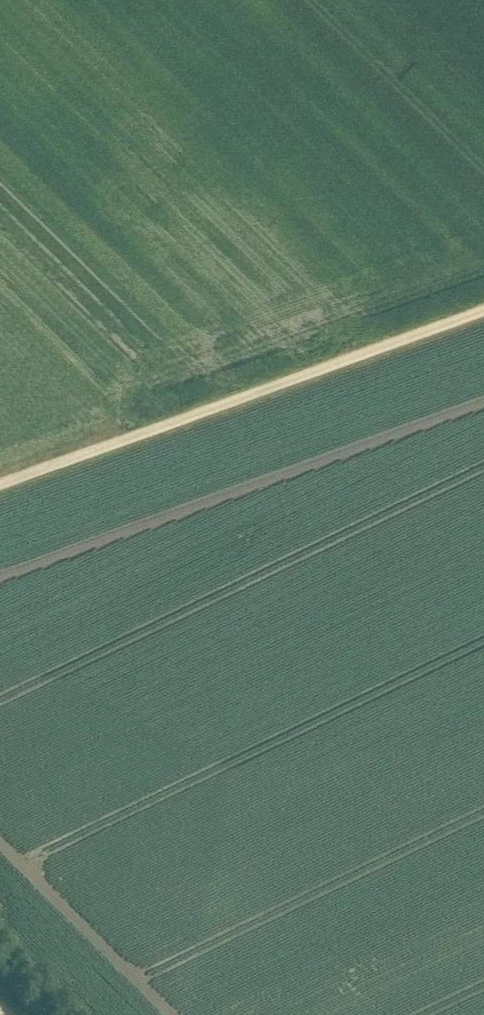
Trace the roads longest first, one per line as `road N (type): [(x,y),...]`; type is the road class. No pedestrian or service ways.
road 1 (track): [(483,309),(0,486)]

